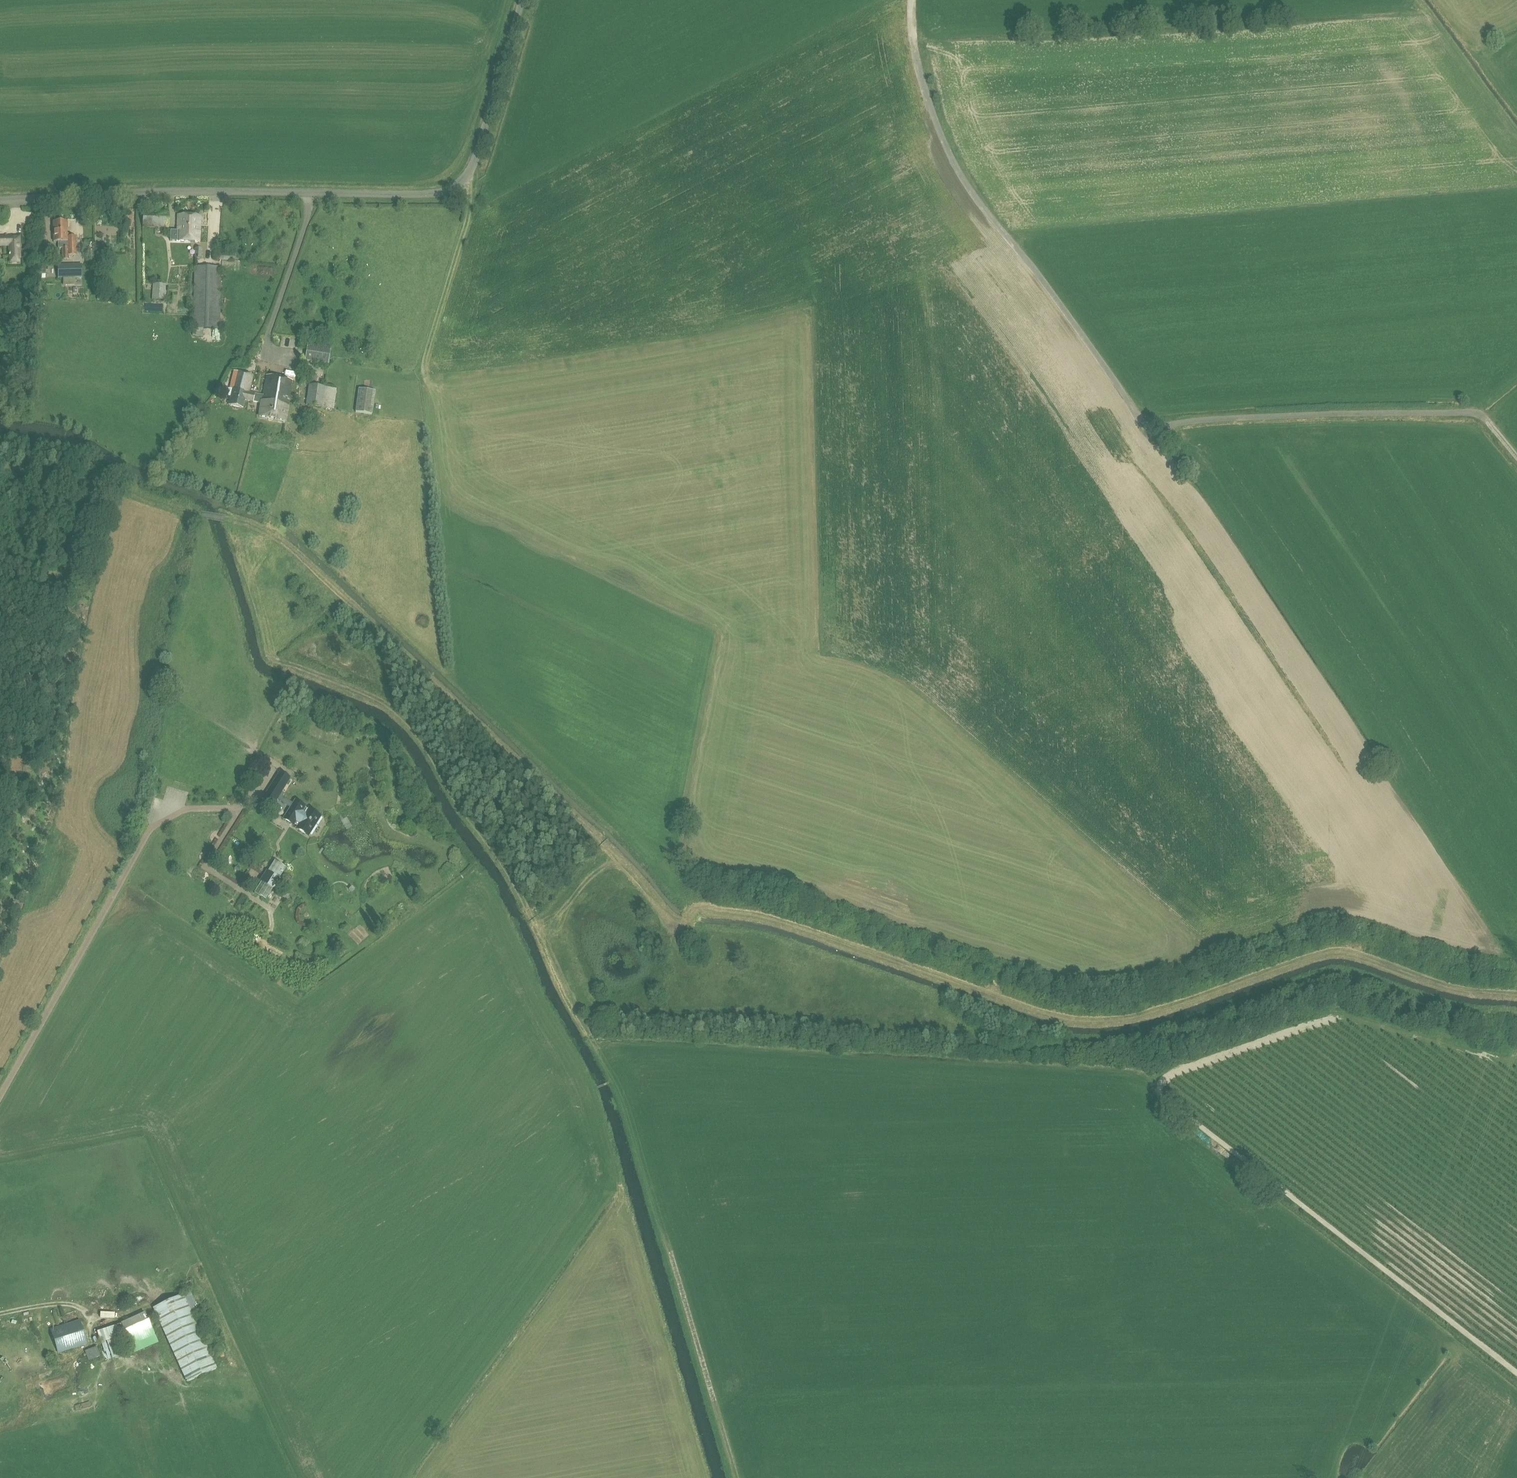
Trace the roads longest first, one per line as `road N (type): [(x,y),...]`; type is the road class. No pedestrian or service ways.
road 1 (track): [(1516,456),(1474,411),(1276,415),(1149,427),(962,182),(925,102),(910,0)]
road 2 (track): [(1485,1054),(1335,1016),(1168,1074),(1159,1092),(1516,1378)]
road 3 (unclassified): [(0,200),(450,189),(476,160),(523,0)]
road 4 (track): [(0,712),(44,582),(71,576),(102,483)]
road 5 (track): [(460,181),(470,206),(423,370)]

